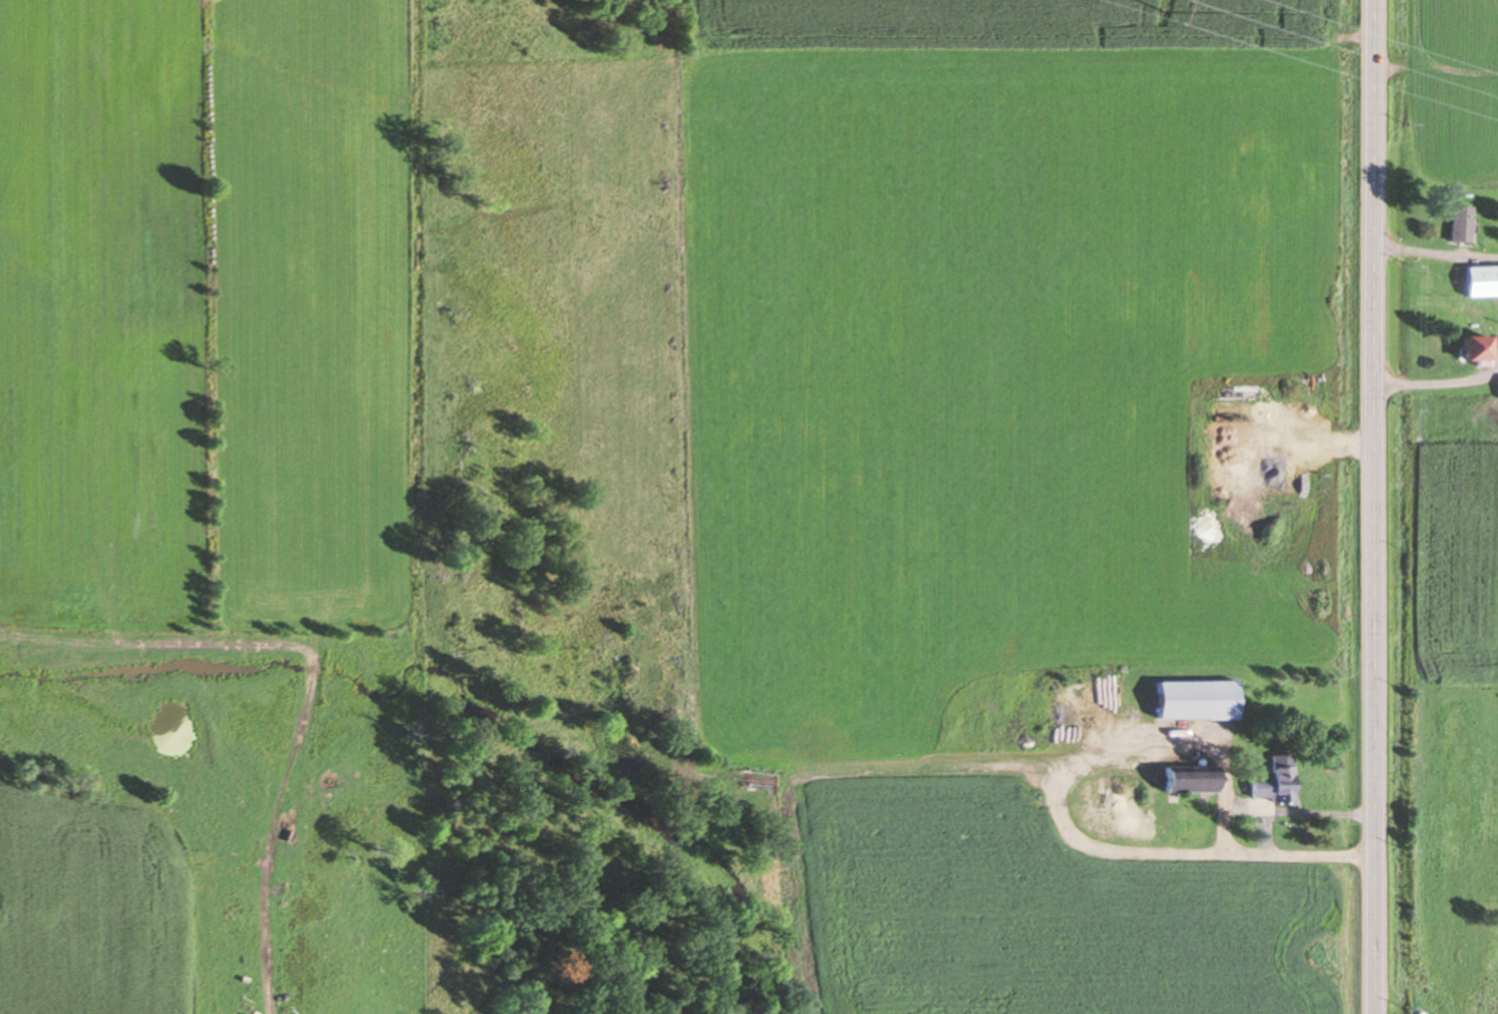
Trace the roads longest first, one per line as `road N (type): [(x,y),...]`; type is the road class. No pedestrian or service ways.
road 1 (primary): [(1377,1013),(1377,0)]

